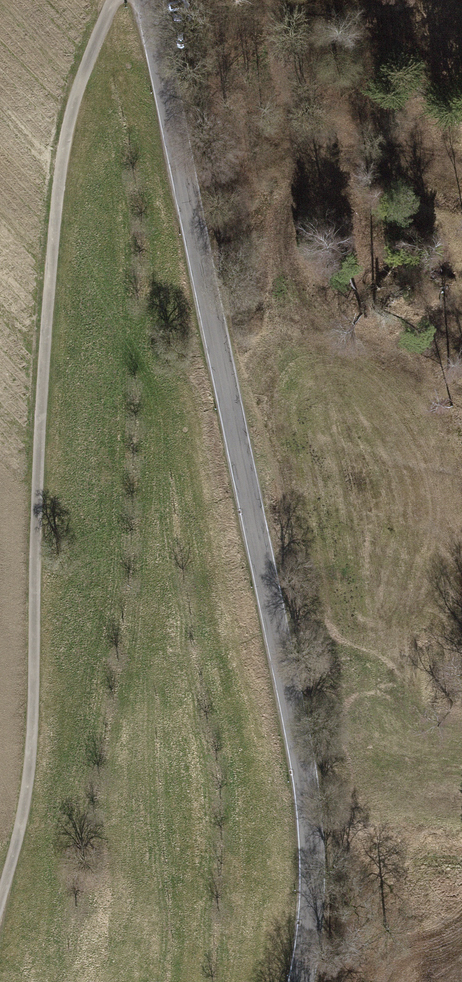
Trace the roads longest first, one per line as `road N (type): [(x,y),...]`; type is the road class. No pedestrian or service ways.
road 1 (tertiary): [(301,981),(310,835),(298,740),(148,0)]
road 2 (residential): [(113,0),(71,108),(62,163),(36,471),(32,742),(19,834),(0,896)]

